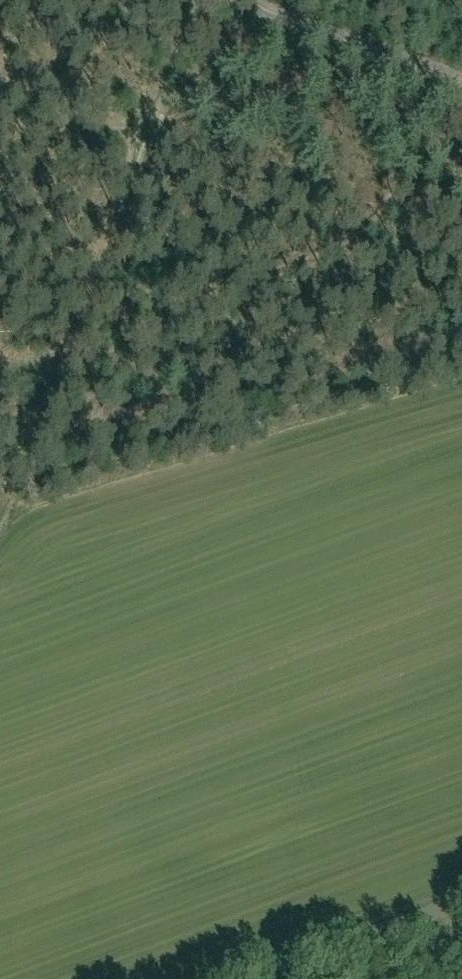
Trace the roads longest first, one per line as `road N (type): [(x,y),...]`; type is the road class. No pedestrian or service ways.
road 1 (track): [(188,0),(0,495)]
road 2 (track): [(230,0),(461,79)]
road 3 (unclassified): [(254,978),(461,902)]
road 4 (track): [(141,132),(0,84)]

